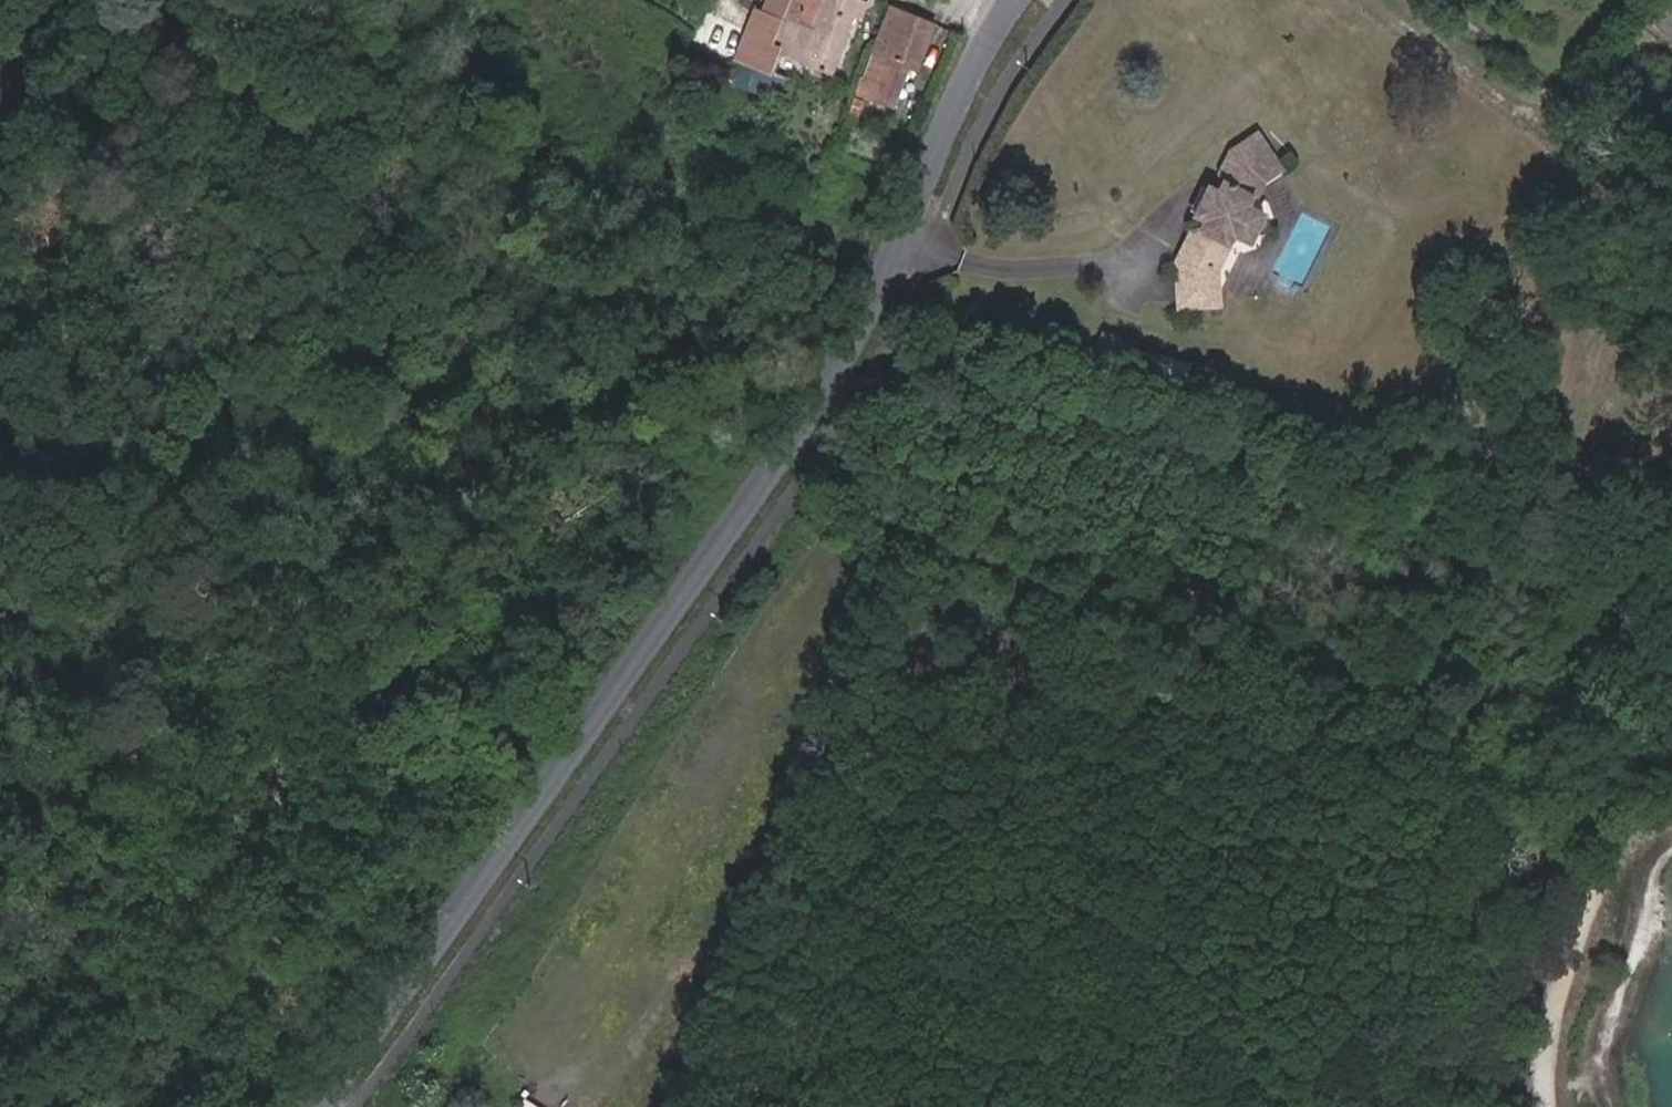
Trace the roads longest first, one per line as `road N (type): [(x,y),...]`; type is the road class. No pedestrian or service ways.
road 1 (unclassified): [(1017,0),(971,79),(892,268),(778,466),(326,1106)]

